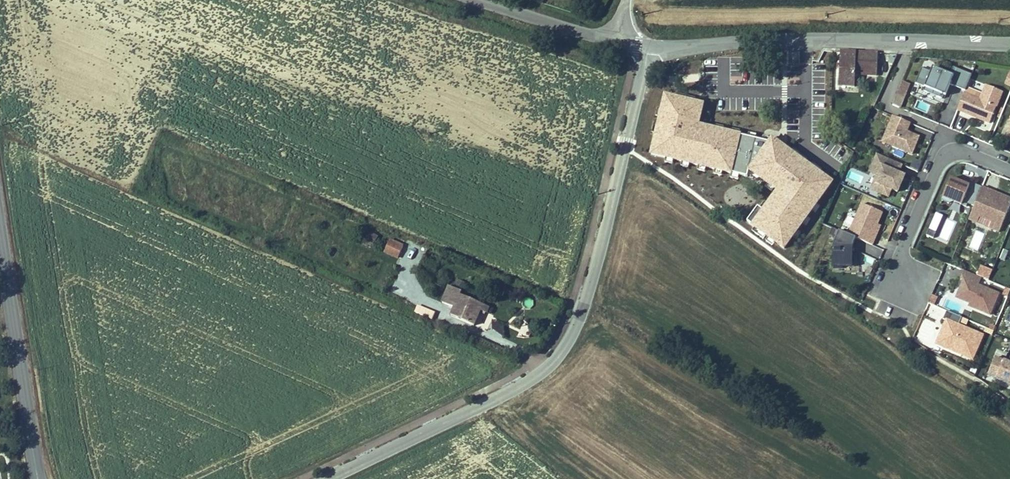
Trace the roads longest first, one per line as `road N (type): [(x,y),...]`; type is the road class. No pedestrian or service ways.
road 1 (unclassified): [(328,478),(507,401),(556,364),(591,287),(652,47)]
road 2 (tertiary): [(652,47),(857,33),(1009,42)]
road 3 (primary): [(0,233),(40,478)]
road 4 (residential): [(886,292),(948,136),(1009,161)]
road 5 (tertiary): [(472,0),(617,40)]

